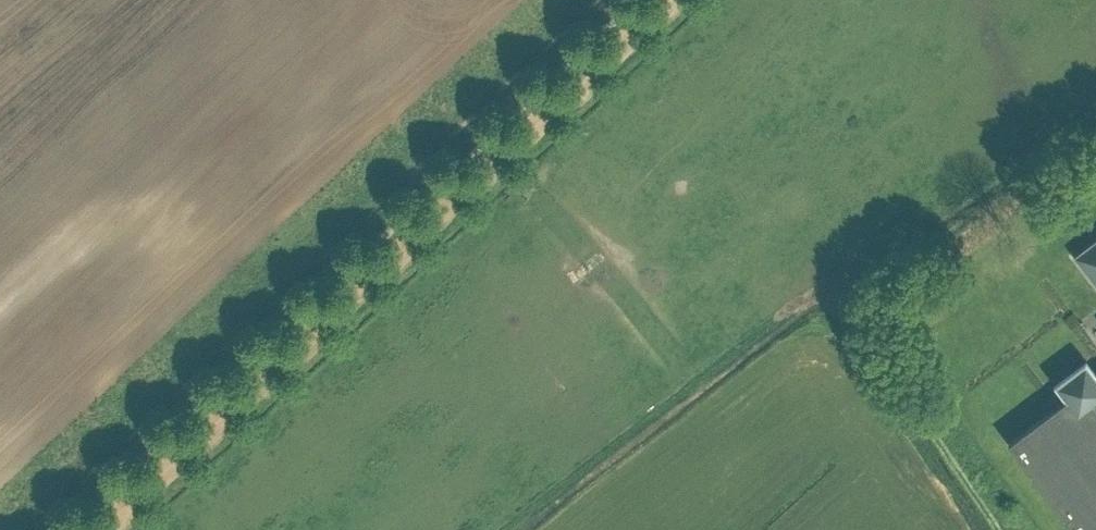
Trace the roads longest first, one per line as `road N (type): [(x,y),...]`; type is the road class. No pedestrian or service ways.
road 1 (track): [(666,0),(95,529)]

